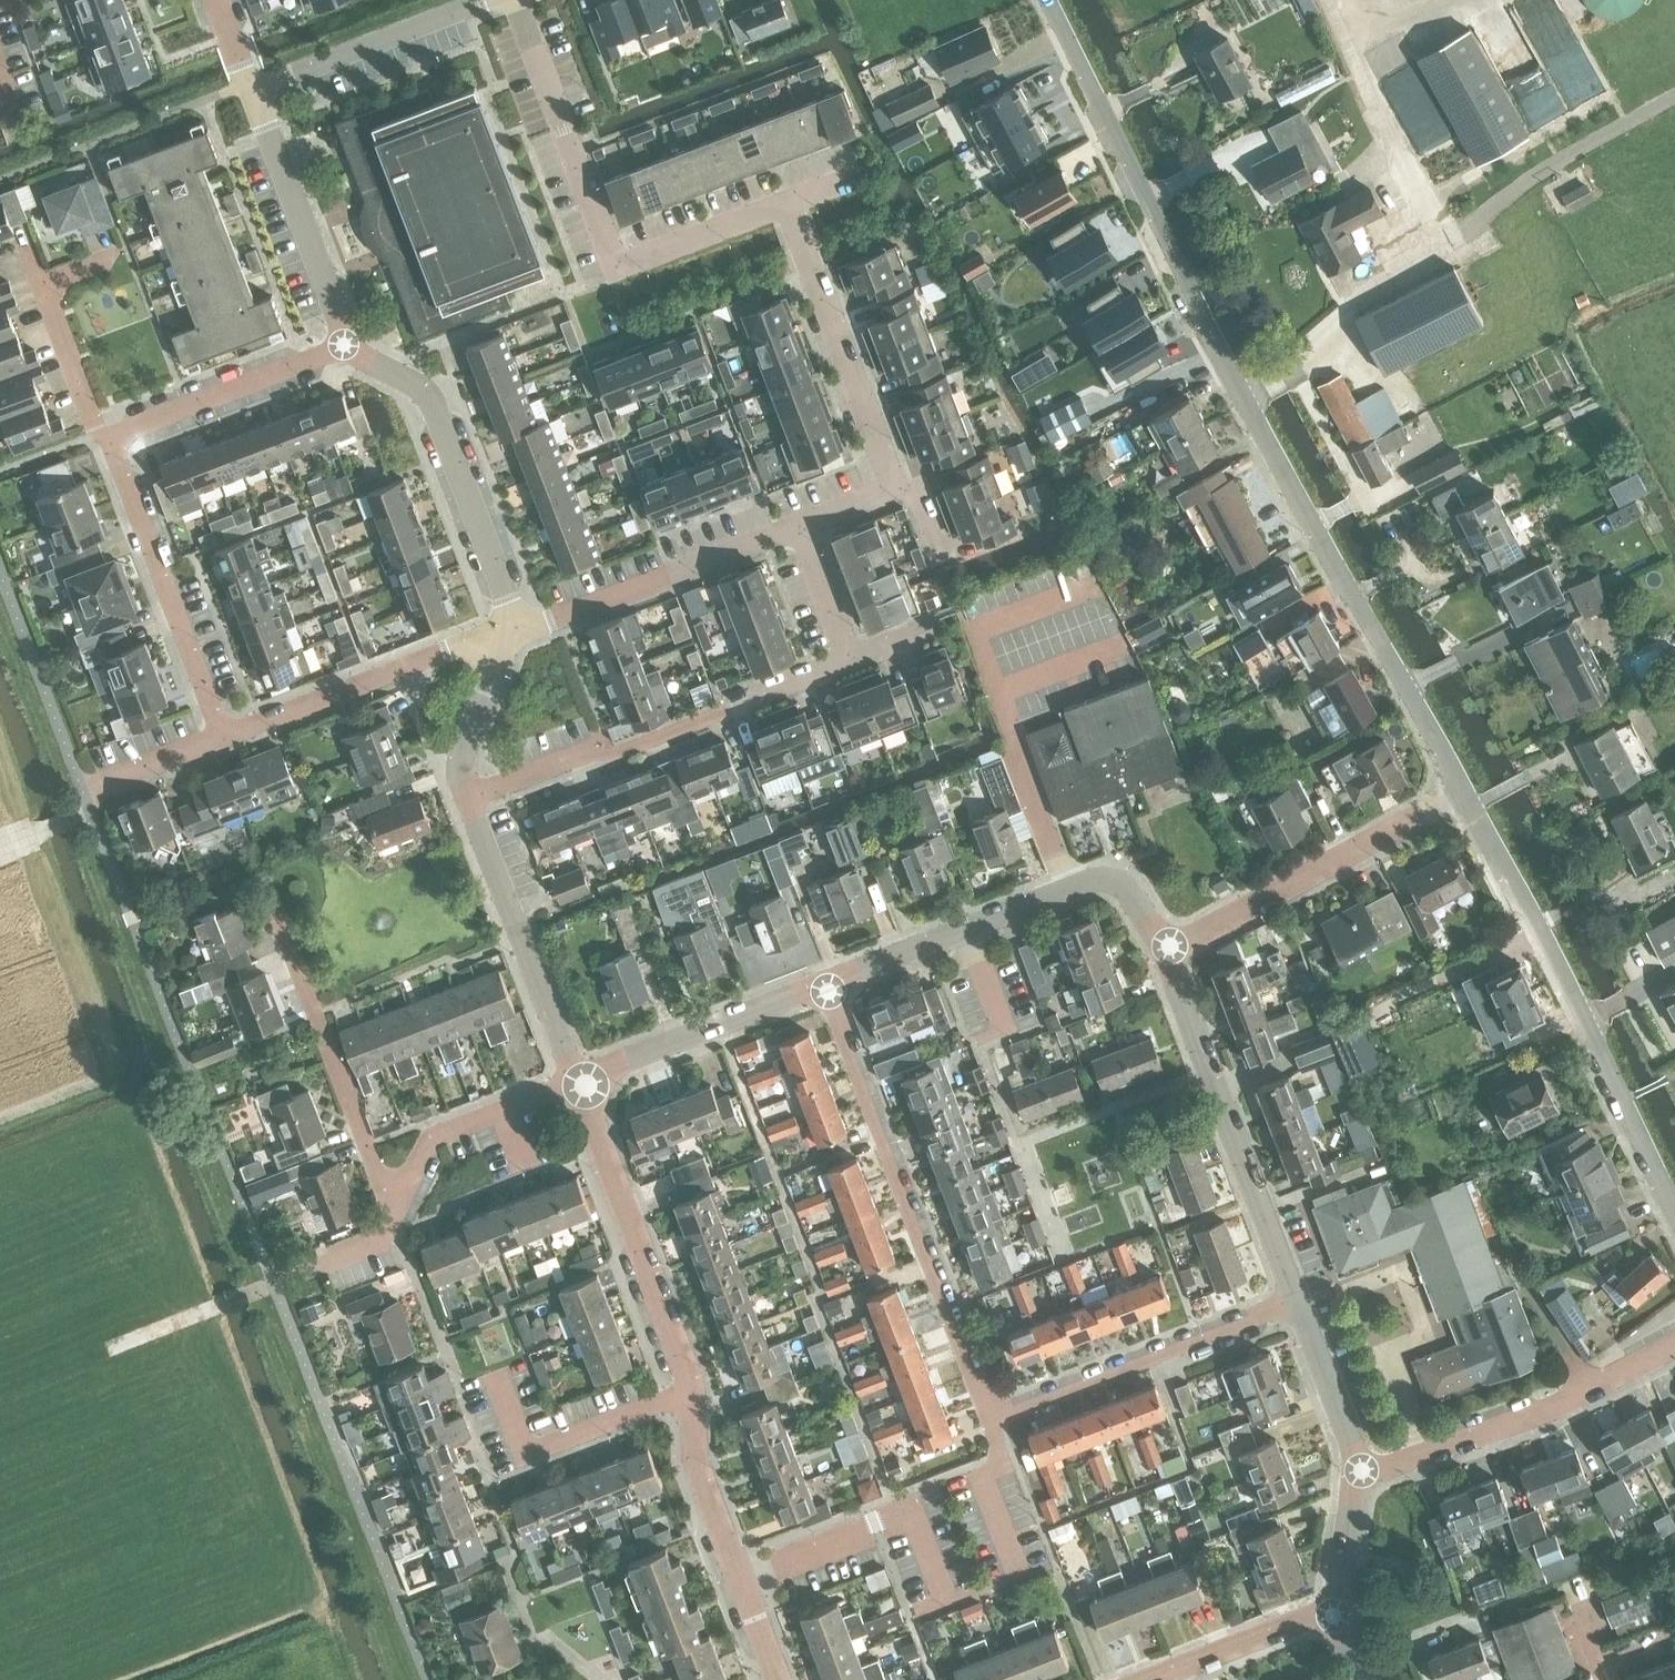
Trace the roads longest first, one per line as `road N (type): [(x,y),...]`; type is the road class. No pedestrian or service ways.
road 1 (residential): [(1465,791),(1361,618),(1047,0)]
road 2 (residential): [(1297,1301),(993,1412),(826,982)]
road 3 (residential): [(1674,1209),(1587,1020),(1465,791)]
road 4 (residential): [(785,201),(621,259),(515,0)]
road 5 (residential): [(468,797),(594,746),(614,754),(850,660)]
road 6 (residential): [(1162,946),(1135,900),(1116,881),(1096,879),(826,982)]
road 7 (residential): [(1297,1301),(1162,946)]
road 8 (residential): [(502,637),(506,596),(427,392),(347,343)]
road 9 (residential): [(402,1197),(380,1180),(267,883)]
road 10 (residential): [(1361,1473),(1568,1401),(1674,1341)]
road 11 (residential): [(1465,791),(1162,946)]
road 12 (residential): [(691,1394),(576,1085)]
road 13 (residential): [(502,637),(800,527)]
road 14 (residential): [(223,736),(114,442)]
road 15 (residential): [(895,490),(785,201)]
road 16 (residential): [(576,1085),(468,797)]
road 17 (residential): [(778,1679),(695,1452),(691,1394)]
road 18 (residential): [(223,736),(443,651),(502,637)]
road 19 (residential): [(347,343),(250,85)]
road 20 (residential): [(826,982),(576,1085)]
road 21 (residential): [(496,1372),(529,1450),(691,1394)]
road 22 (residential): [(114,442),(123,431),(347,343)]
road 23 (residential): [(250,85),(488,0)]
road 24 (residential): [(576,1085),(431,1140),(402,1197)]
road 25 (residential): [(1336,1608),(1156,1679)]
road 26 (residential): [(1361,1473),(1297,1301)]
road 27 (track): [(107,1348),(274,1282)]
road 28 (residential): [(114,442),(95,426),(40,283)]
road 29 (residential): [(468,797),(460,754),(502,637)]
road 30 (residential): [(402,1197),(381,1236),(274,1282)]
road 31 (residential): [(88,792),(223,736)]
road 32 (residential): [(800,527),(850,660)]
road 33 (residential): [(1336,1608),(1361,1473)]

